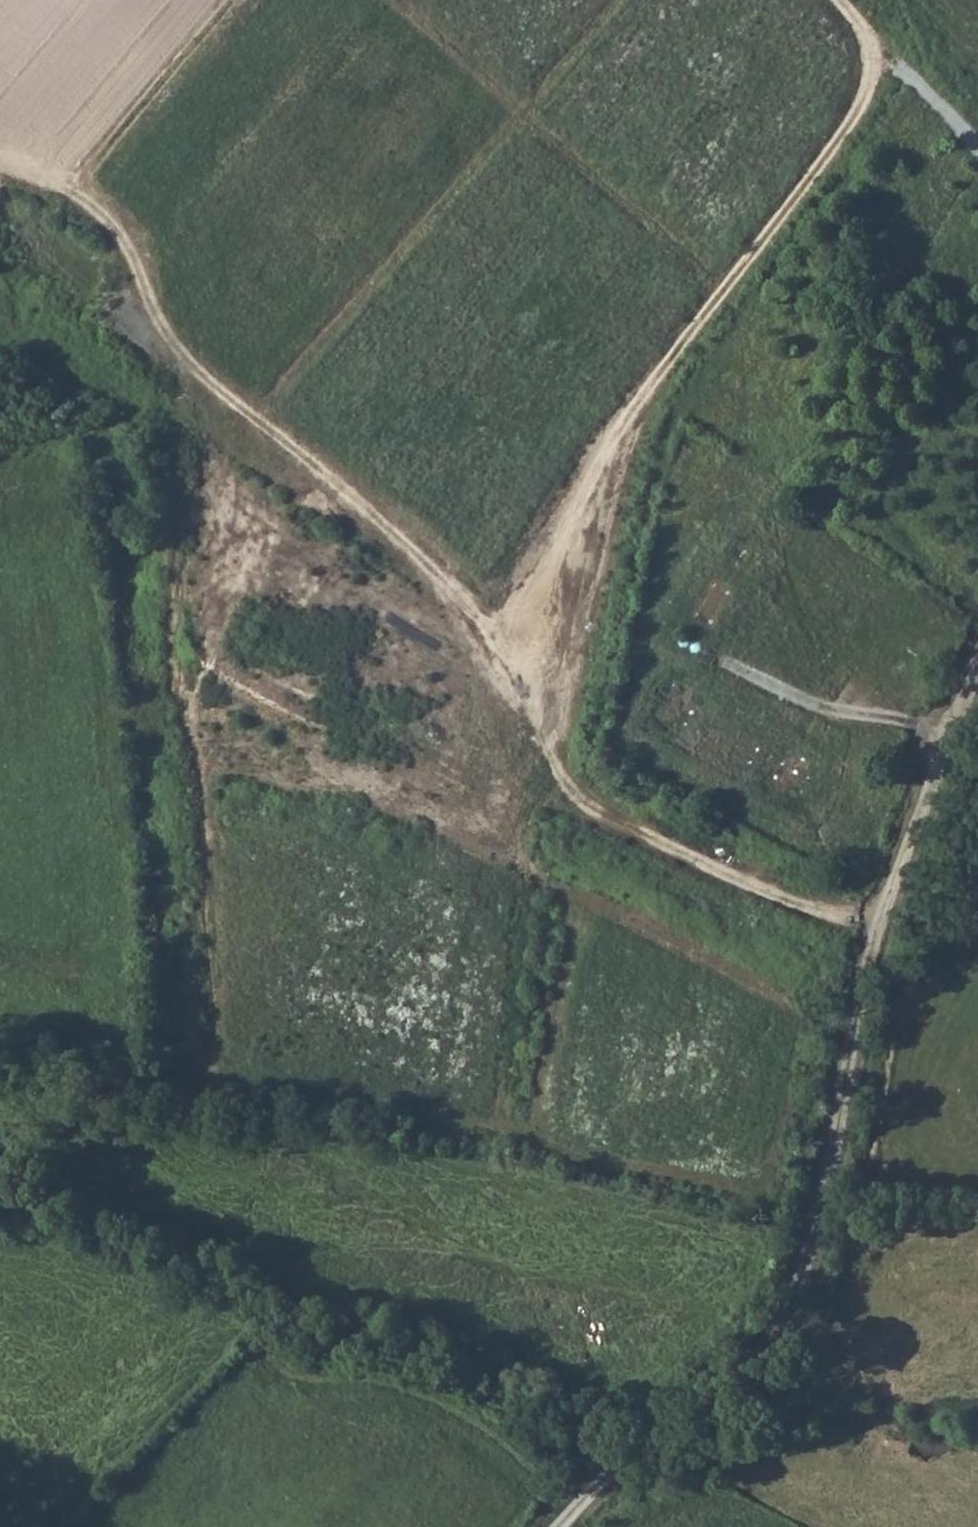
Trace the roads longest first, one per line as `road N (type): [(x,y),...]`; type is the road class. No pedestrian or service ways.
road 1 (track): [(977,667),(953,713),(862,977),(821,1220),(780,1335),(707,1407),(596,1487),(560,1526)]
road 2 (track): [(537,659),(543,605),(575,508),(659,385),(871,113),(876,74),(864,37),(828,0)]
road 3 (track): [(0,174),(99,208),(132,245),(167,338),(198,372),(345,487),(486,626)]
road 4 (track): [(881,915),(845,923),(588,809),(567,786),(541,715),(537,659)]

